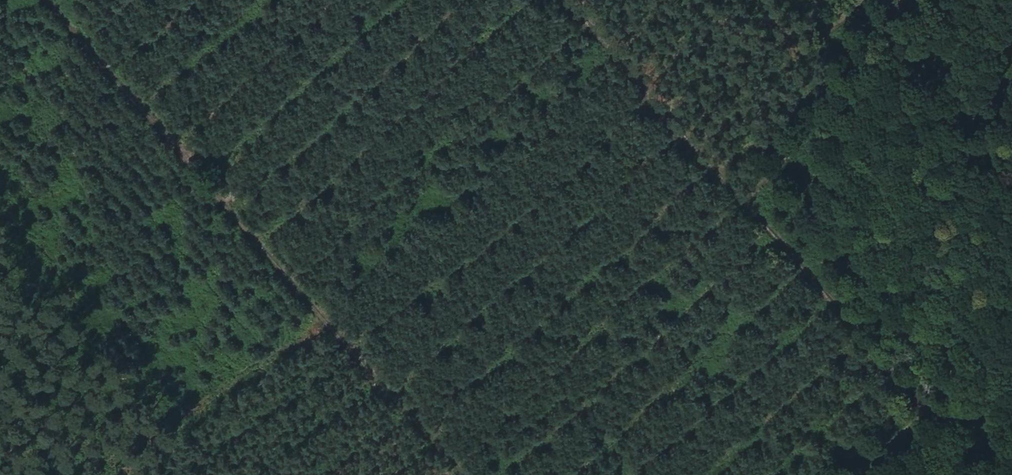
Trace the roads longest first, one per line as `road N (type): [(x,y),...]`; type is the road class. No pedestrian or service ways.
road 1 (track): [(850,474),(1011,335)]

